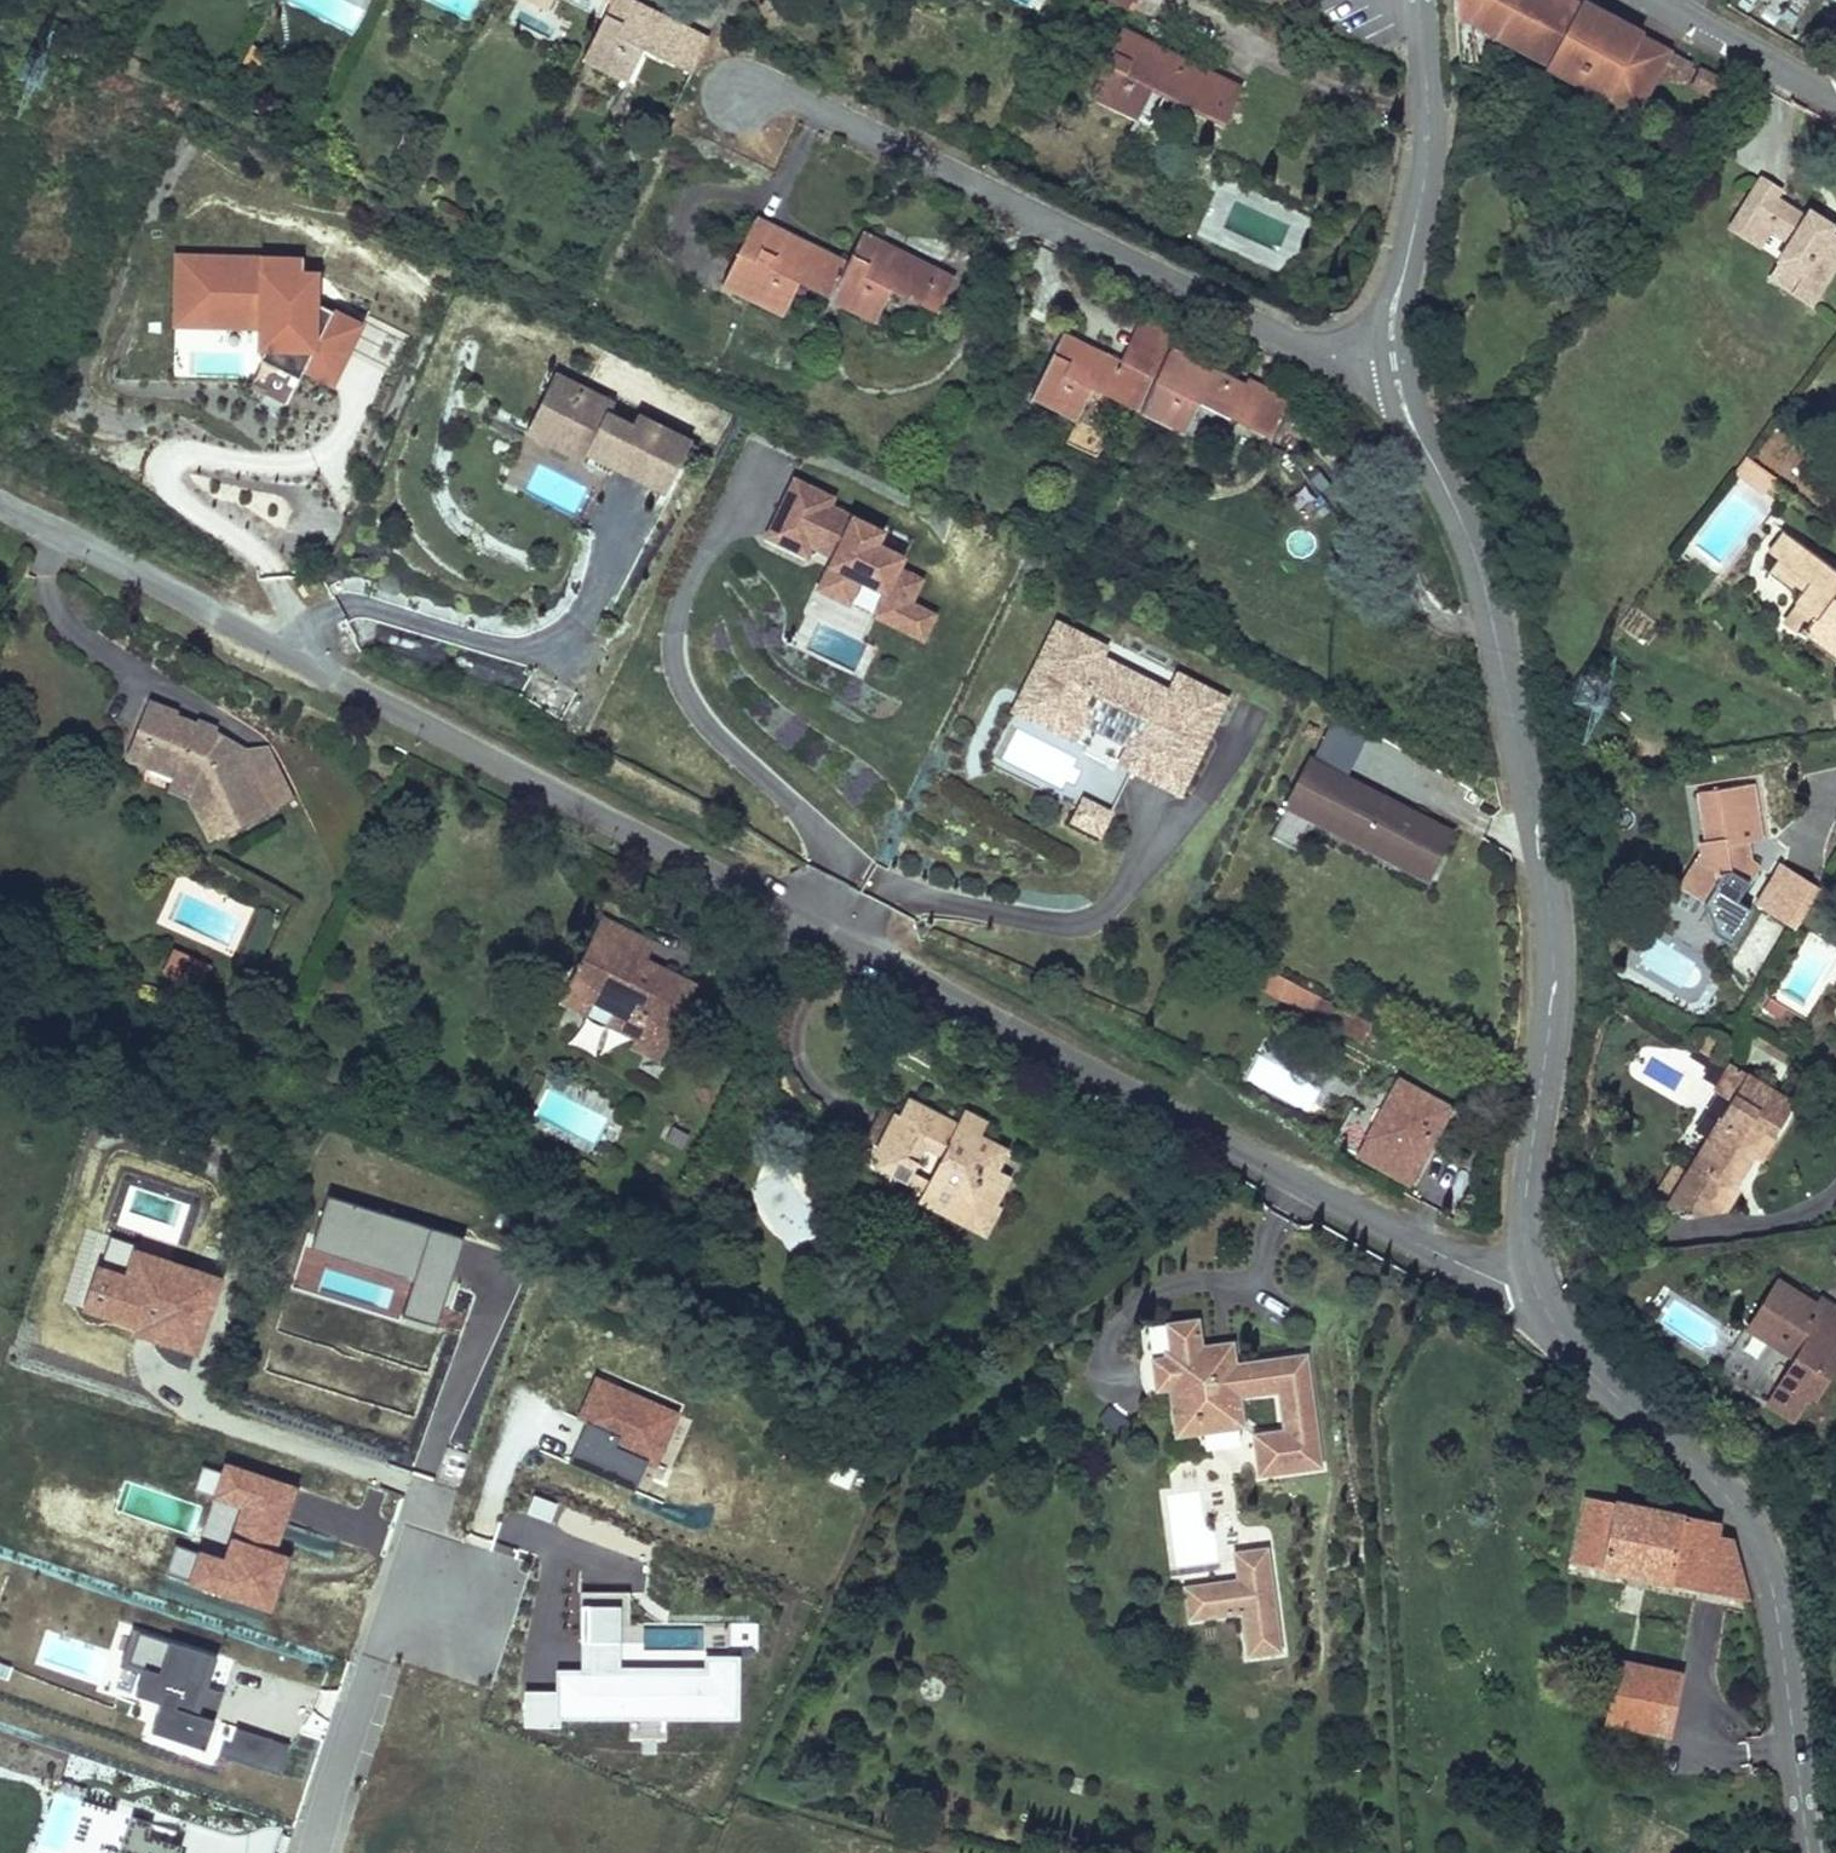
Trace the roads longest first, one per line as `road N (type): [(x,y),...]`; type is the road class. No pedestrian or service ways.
road 1 (residential): [(1532,1282),(1506,1285),(1427,1249),(0,496)]
road 2 (tertiary): [(1436,470),(1475,558),(1547,895),(1549,1017),(1524,1203),(1532,1282)]
road 3 (residential): [(1383,357),(1316,351),(1282,339),(772,82),(725,89)]
road 4 (tertiary): [(1532,1282),(1583,1364),(1713,1478),(1759,1552),(1774,1601),(1808,1852)]
road 5 (residential): [(310,1852),(375,1658),(440,1601)]
road 6 (tertiary): [(1419,0),(1428,153),(1408,254)]
road 7 (residential): [(1662,0),(1835,99)]
road 8 (tertiary): [(1383,357),(1403,431),(1436,470)]
road 9 (tertiary): [(1436,470),(1401,355)]

